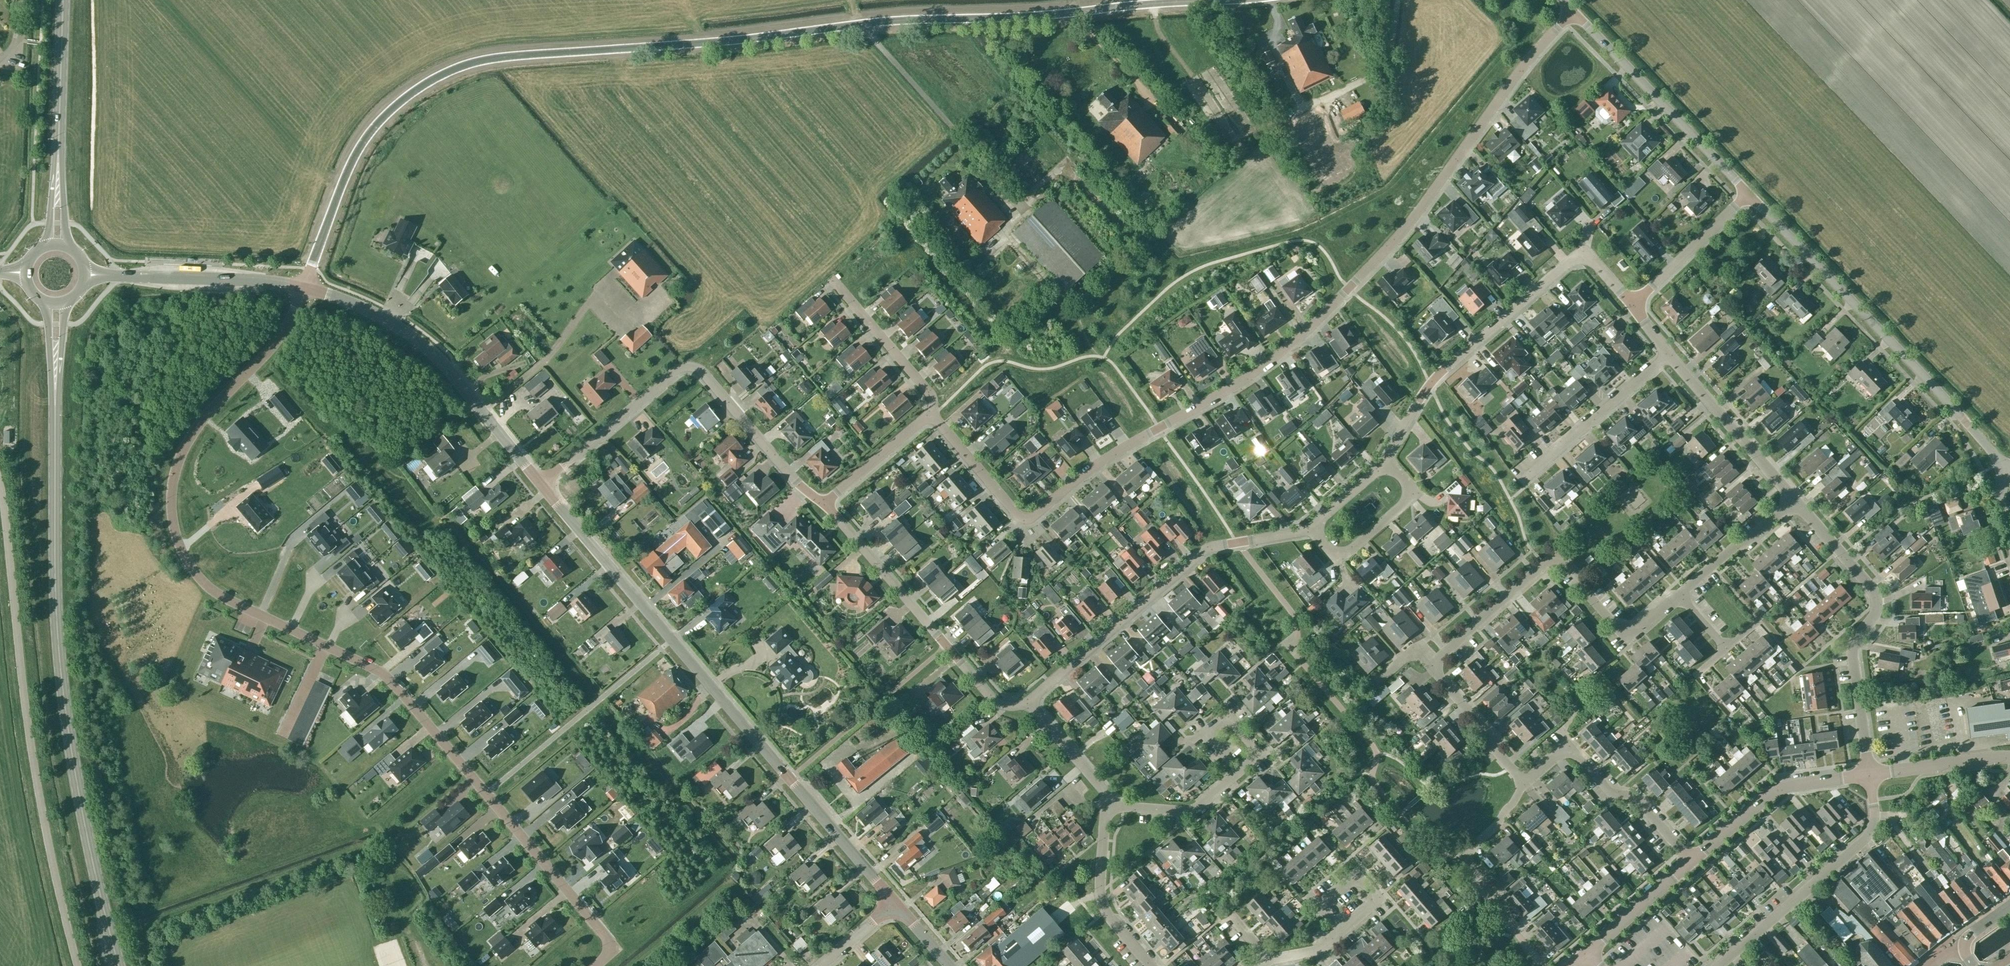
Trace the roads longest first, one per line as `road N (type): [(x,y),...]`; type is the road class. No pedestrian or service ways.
road 1 (tertiary): [(306,287),(369,131),(418,87),(460,65),(898,20),(1234,0)]
road 2 (residential): [(595,965),(608,951),(606,937),(385,674),(216,593),(183,554),(171,499),(182,452),(283,332),(306,287)]
road 3 (residential): [(1572,13),(1423,208),(1296,345),(1237,388),(1107,459),(1035,516),(1016,515),(930,413)]
road 4 (primary): [(120,965),(61,695),(55,408)]
road 5 (tertiary): [(894,903),(543,484)]
road 6 (unclassified): [(0,487),(31,750),(78,965)]
road 7 (residential): [(824,506),(694,368),(680,370),(543,484)]
road 8 (tertiary): [(2006,471),(1802,238),(1748,196)]
road 9 (residential): [(1030,702),(1205,545),(1311,527)]
road 10 (residential): [(1446,651),(1558,552),(1626,639),(1680,594)]
road 11 (tertiary): [(543,484),(436,354),(370,310),(306,287)]
road 12 (residential): [(1870,776),(1852,650),(1875,610),(1874,596),(1794,500)]
road 13 (residential): [(1030,702),(1007,709),(998,702),(824,506)]
road 14 (residential): [(1384,461),(1440,372),(1571,259),(1585,256)]
road 15 (residential): [(1108,806),(1197,809),(1261,751),(1231,717),(1209,733),(1224,753)]
road 16 (residential): [(1715,965),(1864,840),(1870,776)]
road 17 (tertiary): [(1748,196),(1572,13)]
road 18 (residential): [(1691,860),(1569,745),(1526,780)]
road 19 (tertiary): [(306,287),(85,274)]
road 20 (tertiary): [(1691,860),(1774,790),(1870,776)]
road 21 (residential): [(1794,500),(1668,354)]
road 22 (residential): [(1523,481),(1668,354)]
road 23 (residential): [(1150,965),(1112,923),(1100,893),(1108,806)]
road 24 (residential): [(1384,461),(1408,484),(1404,501),(1338,555),(1311,527)]
road 25 (residential): [(1526,780),(1430,664),(1446,651)]
road 26 (residential): [(930,413),(927,389),(832,281)]
road 27 (residential): [(1632,304),(1748,196)]
road 28 (residential): [(1680,594),(1794,500)]
road 29 (primary): [(59,144),(64,0)]
road 30 (residential): [(930,413),(824,506)]
road 31 (tertiary): [(1870,776),(2009,756)]
road 32 (tertiary): [(1588,953),(1691,860)]
road 33 (residential): [(1339,931),(1379,898),(1359,875),(1319,908)]
road 34 (residential): [(1108,806),(1030,702)]

